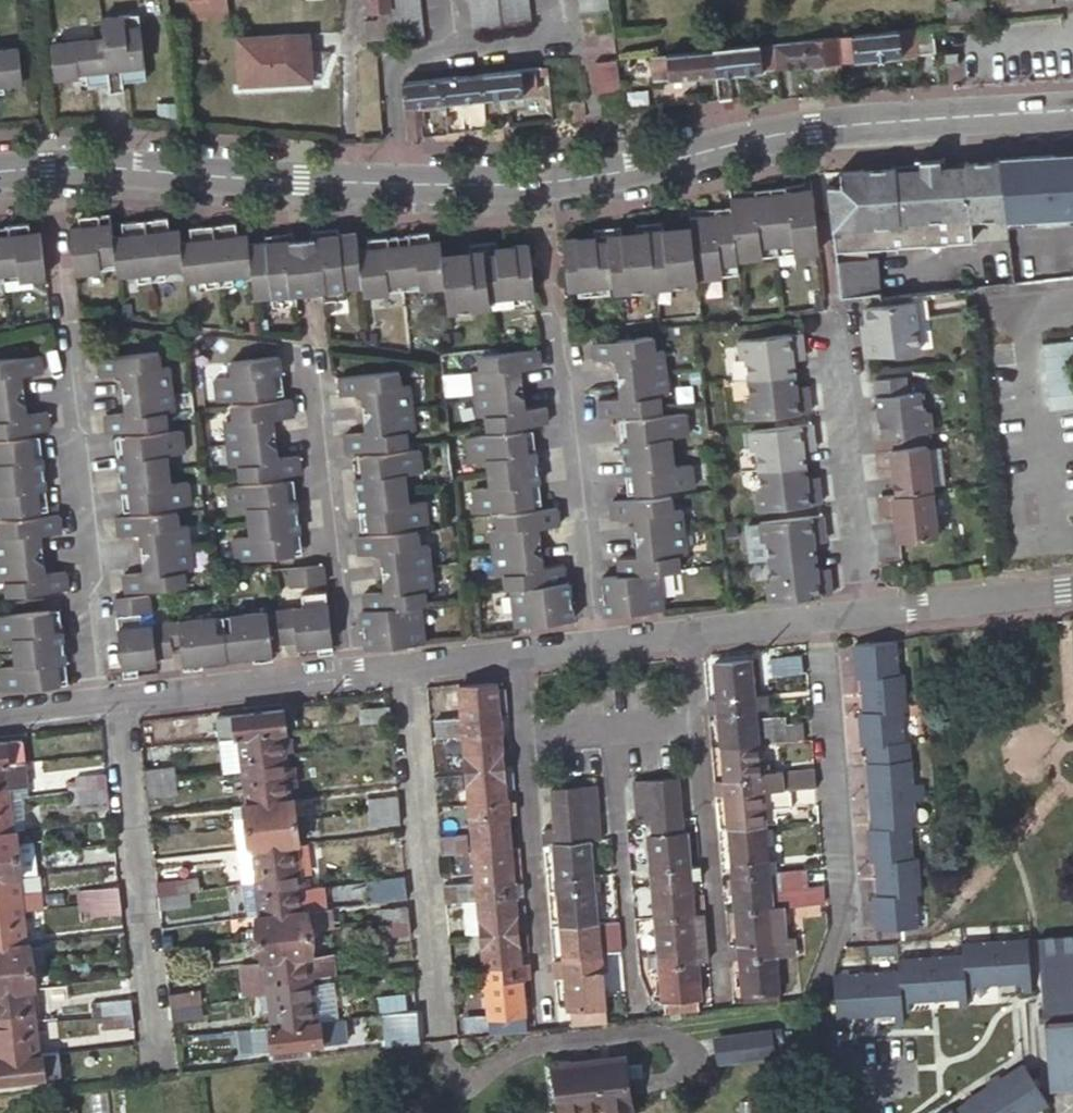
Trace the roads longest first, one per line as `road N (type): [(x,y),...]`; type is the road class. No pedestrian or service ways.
road 1 (tertiary): [(1072,109),(769,131),(643,169),(539,182),(127,165),(0,170)]
road 2 (residential): [(821,621),(847,926),(830,946),(812,1000),(817,1041),(878,1089)]
road 3 (residential): [(63,316),(108,705)]
road 4 (residential): [(401,670),(439,1042)]
road 5 (residential): [(108,705),(161,1074)]
road 6 (residential): [(308,333),(357,676)]
road 7 (residential): [(554,316),(598,647)]
road 8 (residential): [(831,307),(864,616)]
road 9 (residential): [(520,738),(548,1030)]
road 10 (residential): [(699,718),(723,1008)]
road 11 (residential): [(612,728),(644,1017)]
road 12 (residential): [(108,705),(357,676)]
road 13 (residential): [(864,616),(1072,591)]
road 14 (residential): [(692,636),(821,621)]

